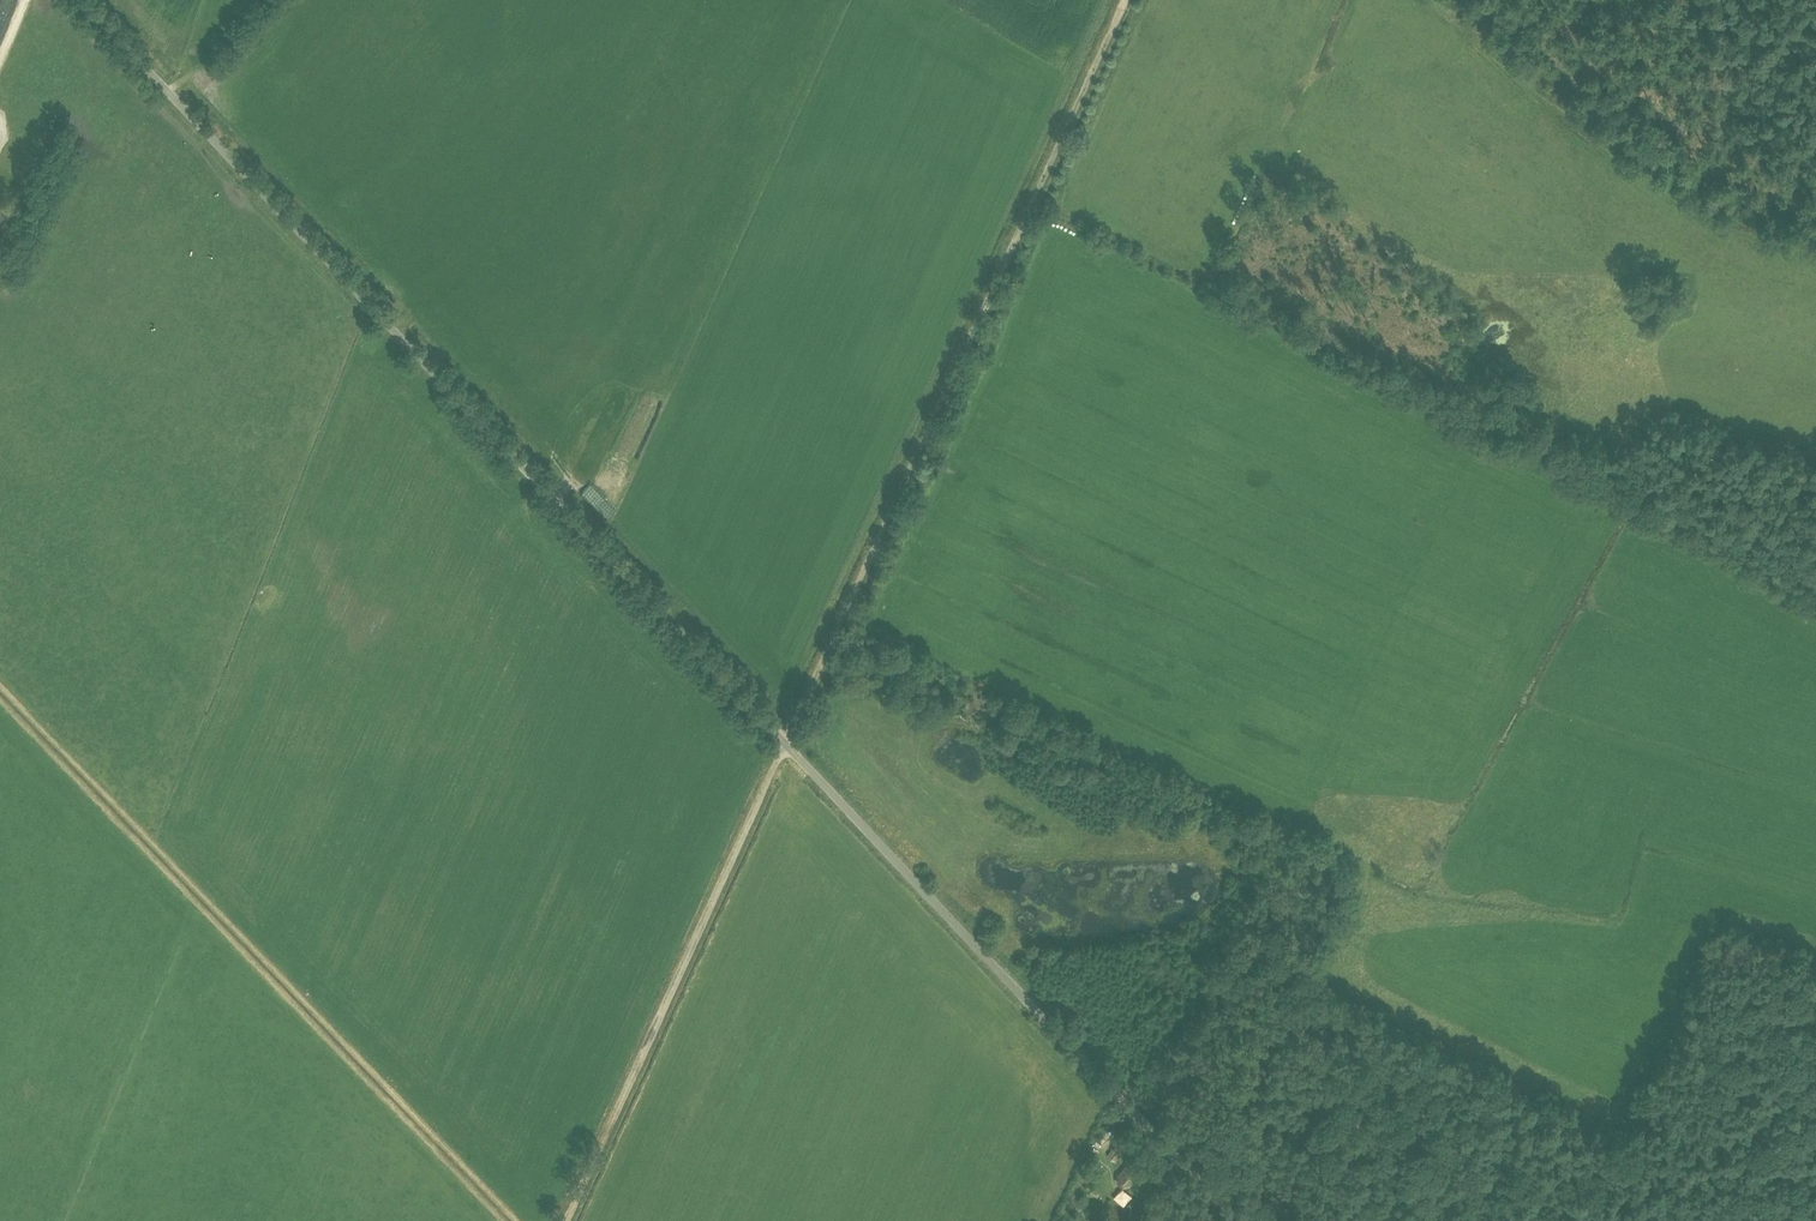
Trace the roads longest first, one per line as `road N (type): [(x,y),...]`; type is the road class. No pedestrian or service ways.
road 1 (unclassified): [(1238,1220),(82,0)]
road 2 (track): [(1126,0),(568,1220)]
road 3 (track): [(1815,583),(1717,526),(1487,418)]

